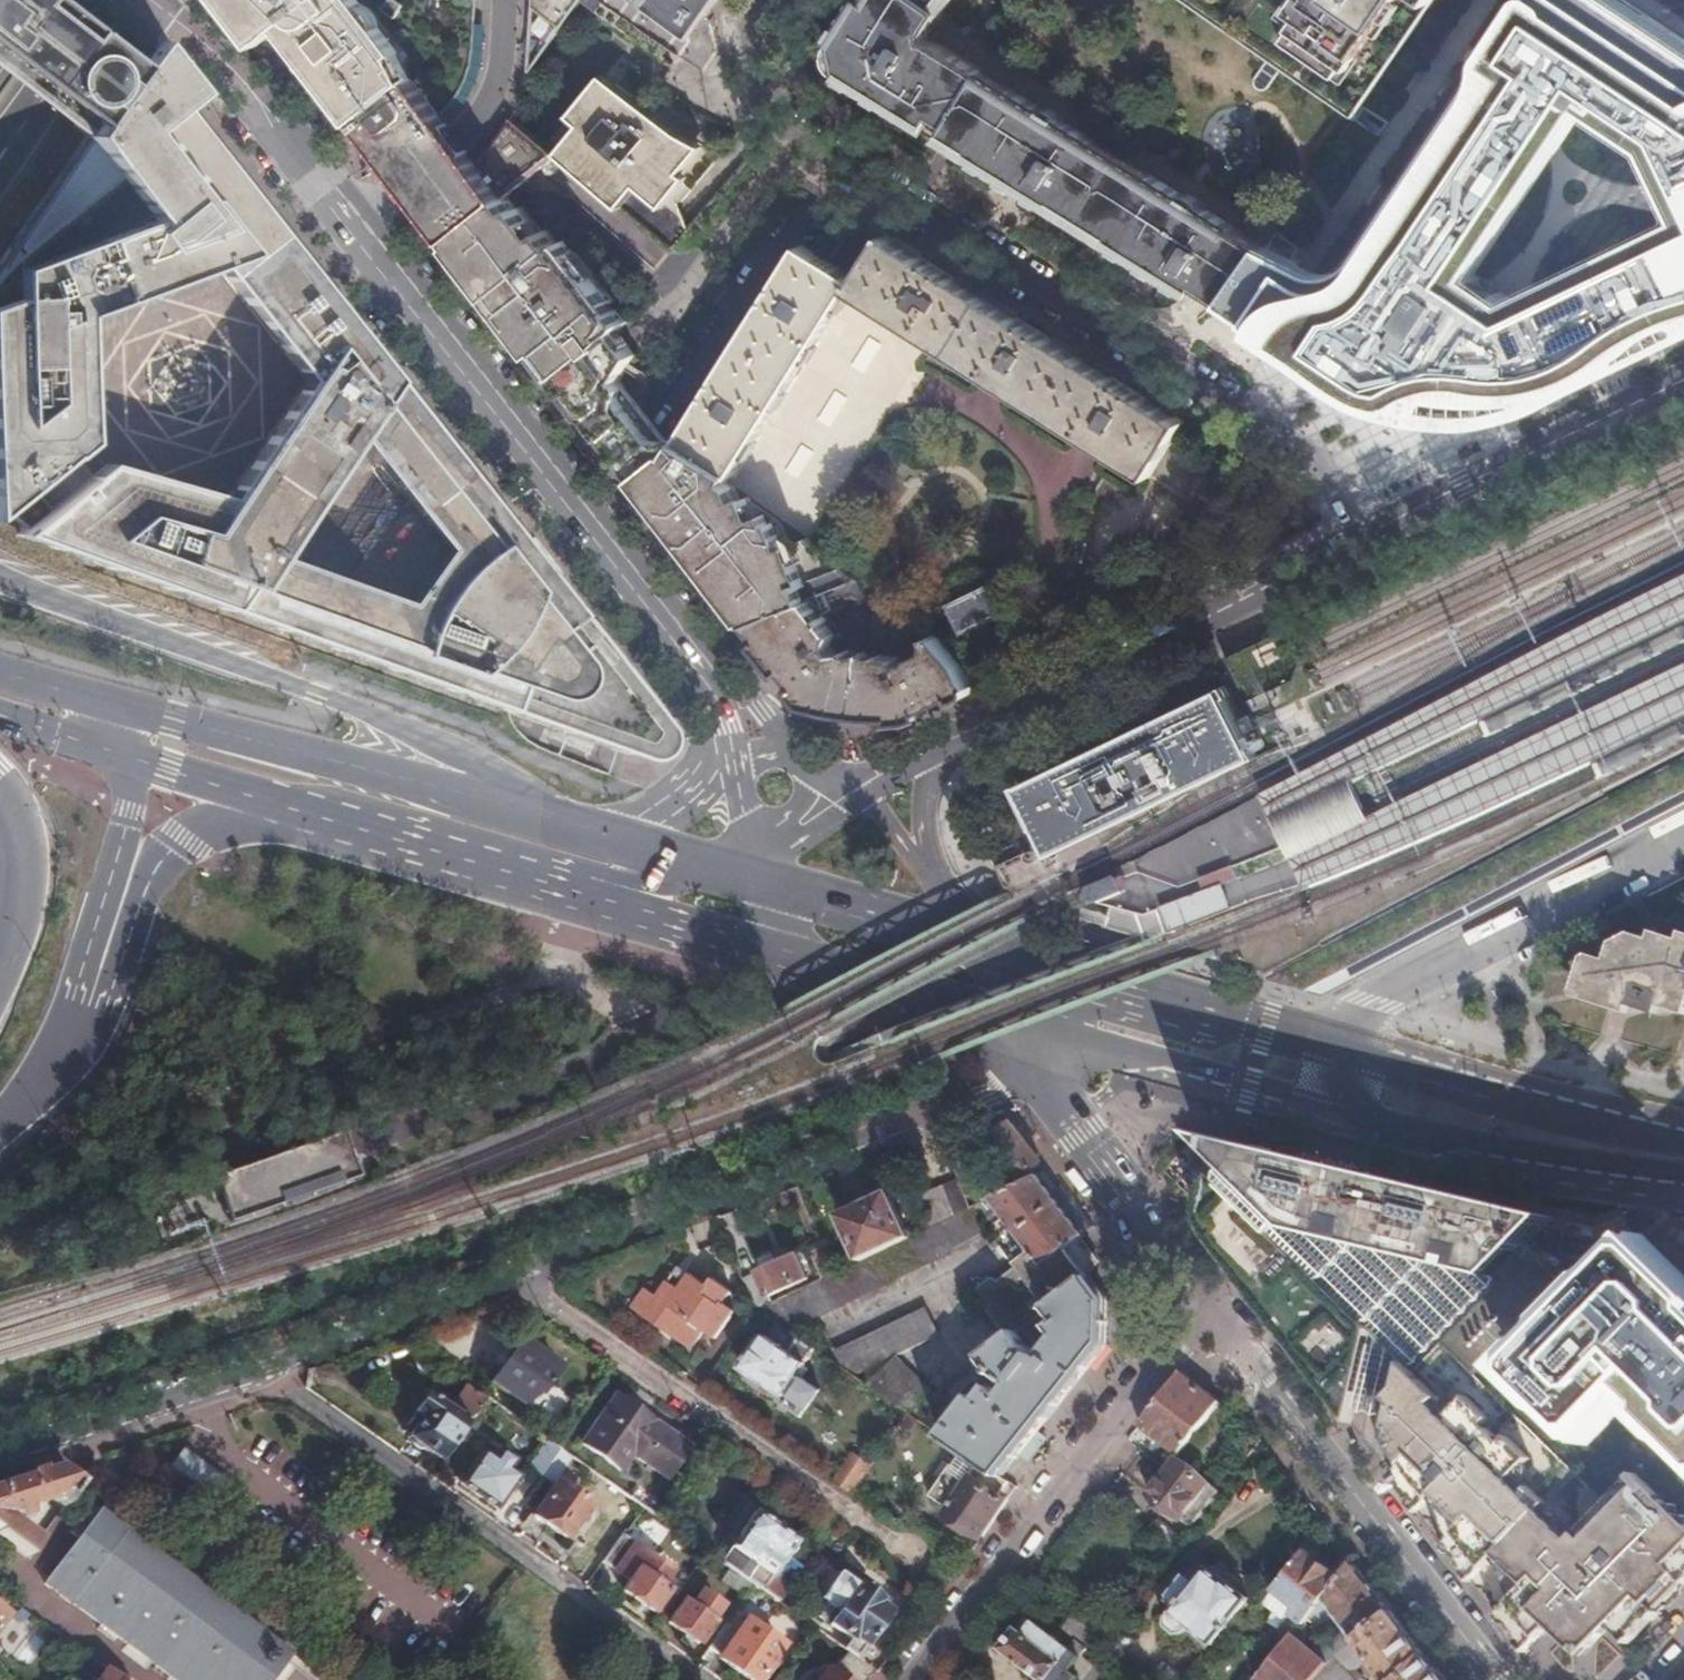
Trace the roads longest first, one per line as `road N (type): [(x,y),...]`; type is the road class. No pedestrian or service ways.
road 1 (residential): [(1027,1073),(505,1271),(0,1447)]
road 2 (primary): [(1038,1034),(1425,1141),(1683,1190)]
road 3 (residential): [(836,150),(1252,414),(1313,461),(1369,532)]
road 4 (primary): [(1683,1146),(1498,1103),(1056,972)]
road 5 (motorway): [(555,822),(449,753),(0,577)]
road 6 (residential): [(353,228),(536,467),(723,681)]
road 7 (residential): [(927,754),(1369,532)]
road 8 (residential): [(1198,1305),(906,1679)]
road 9 (primary): [(555,822),(127,706)]
road 10 (residential): [(1482,1679),(1247,1370)]
road 11 (residential): [(1369,532),(1683,380)]
road 12 (residential): [(142,0),(188,35),(247,98),(353,228)]
road 13 (residential): [(836,150),(670,414)]
road 14 (residential): [(353,228),(471,140),(501,86),(511,0)]
road 15 (residential): [(1198,1305),(1027,1073)]
road 16 (primary): [(279,806),(544,886)]
road 17 (motorway): [(0,1126),(52,1066),(93,993),(126,888)]
road 18 (primary): [(790,960),(1038,1034)]
road 19 (primary): [(544,886),(790,960)]
road 20 (primary): [(977,947),(740,871)]
road 21 (primary): [(544,886),(740,871)]
road 22 (residential): [(769,0),(754,21),(772,111),(836,150)]
road 23 (motorway): [(0,138),(113,0)]
road 24 (motorway): [(126,888),(204,828),(279,806)]
road 25 (primary): [(129,757),(279,806)]
road 26 (motorway): [(0,804),(16,866),(0,954)]
road 27 (residential): [(738,762),(616,840)]
road 28 (residential): [(740,871),(855,789)]
road 29 (primary): [(0,716),(129,757)]
road 30 (primary): [(127,706),(0,671)]
road 31 (motorway): [(126,888),(129,757)]
road 32 (primary): [(740,871),(616,840)]

